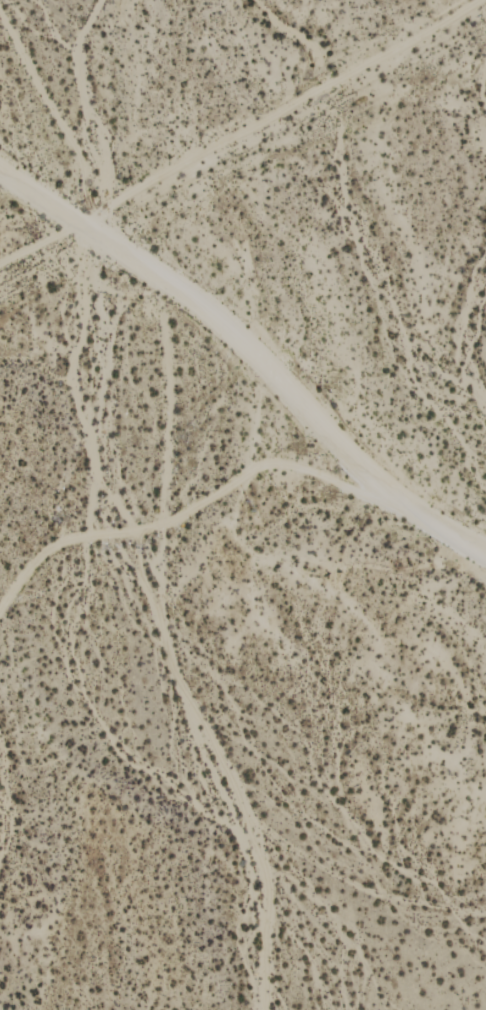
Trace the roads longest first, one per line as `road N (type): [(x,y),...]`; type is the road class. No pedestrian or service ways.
road 1 (track): [(485,557),(373,486),(233,337),(169,285),(74,226)]

